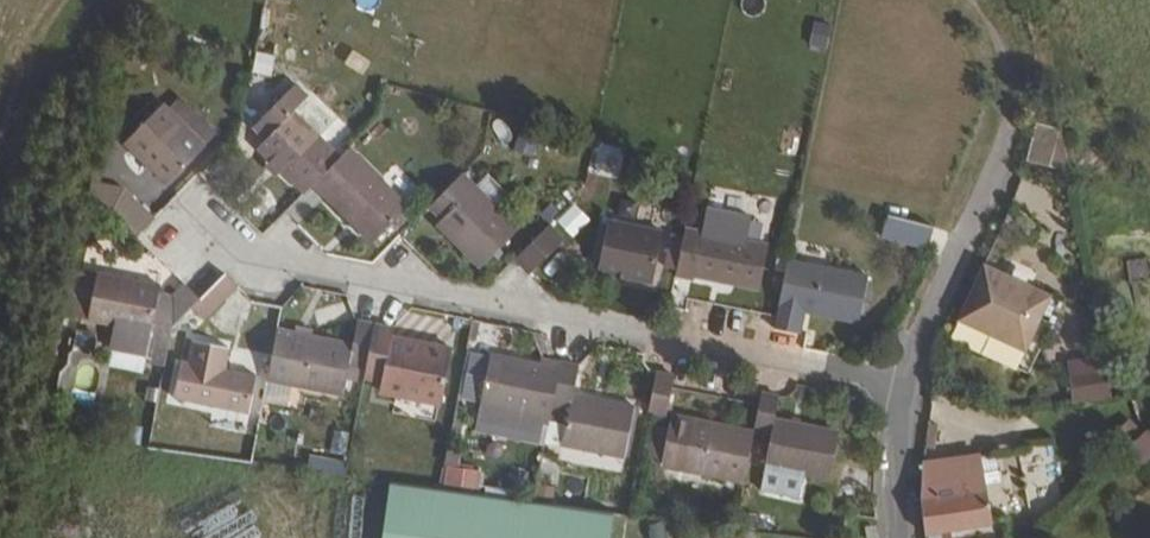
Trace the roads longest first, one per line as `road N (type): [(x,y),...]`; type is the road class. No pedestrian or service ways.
road 1 (residential): [(188,202),(253,260),(916,384)]
road 2 (residential): [(1005,176),(916,384)]
road 3 (residential): [(916,384),(906,537)]

